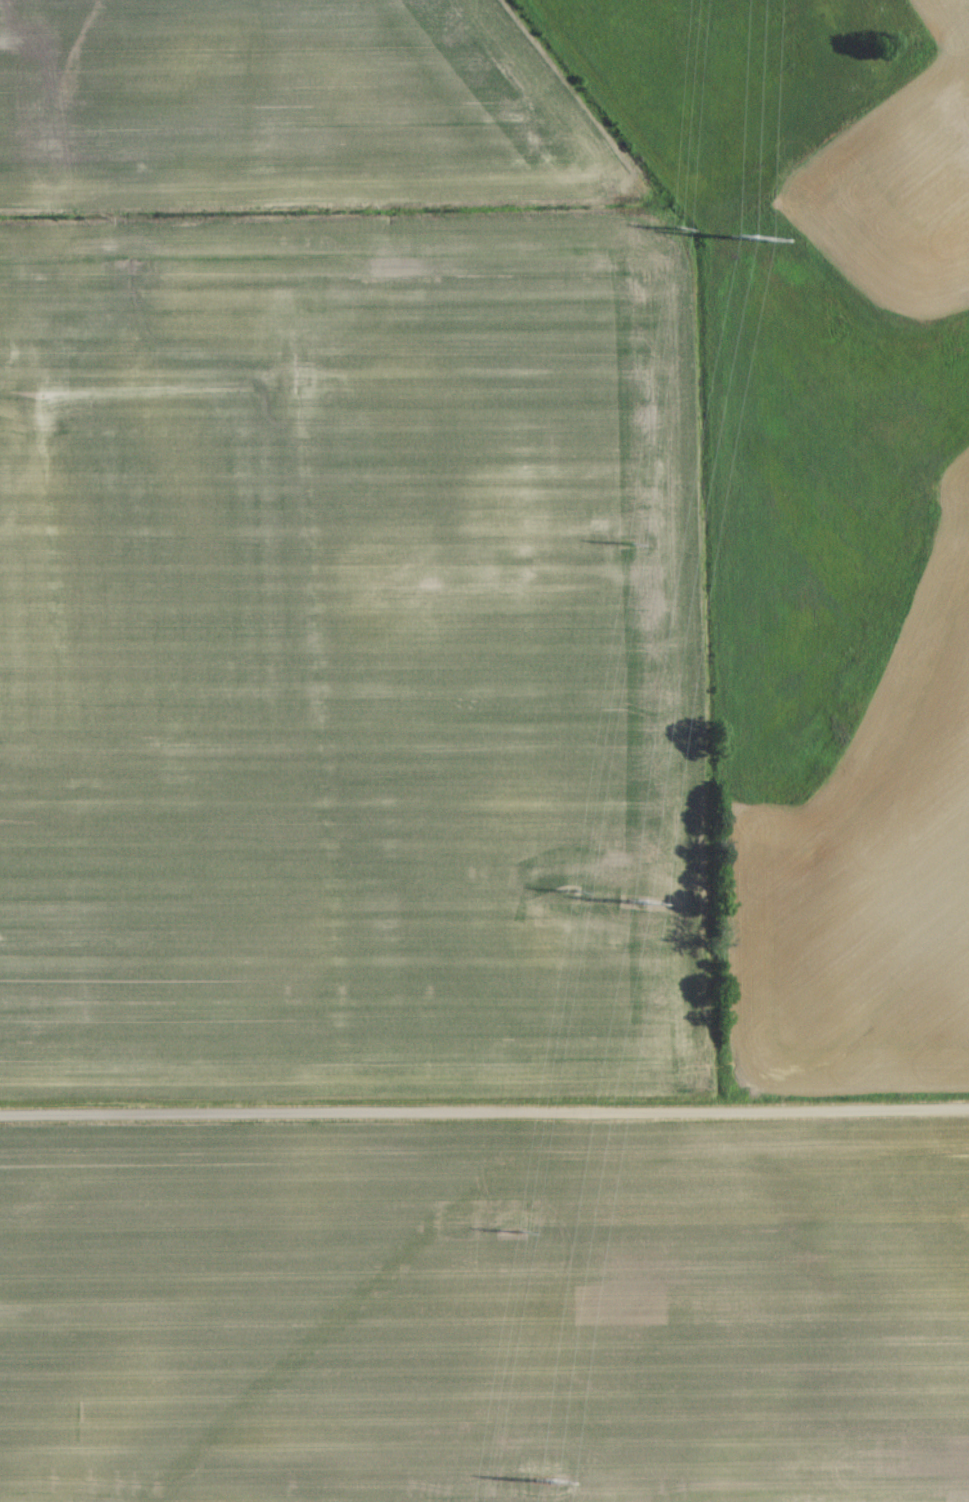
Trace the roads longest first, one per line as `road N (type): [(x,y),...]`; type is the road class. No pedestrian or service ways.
road 1 (residential): [(0,1115),(560,1112),(968,1095)]

